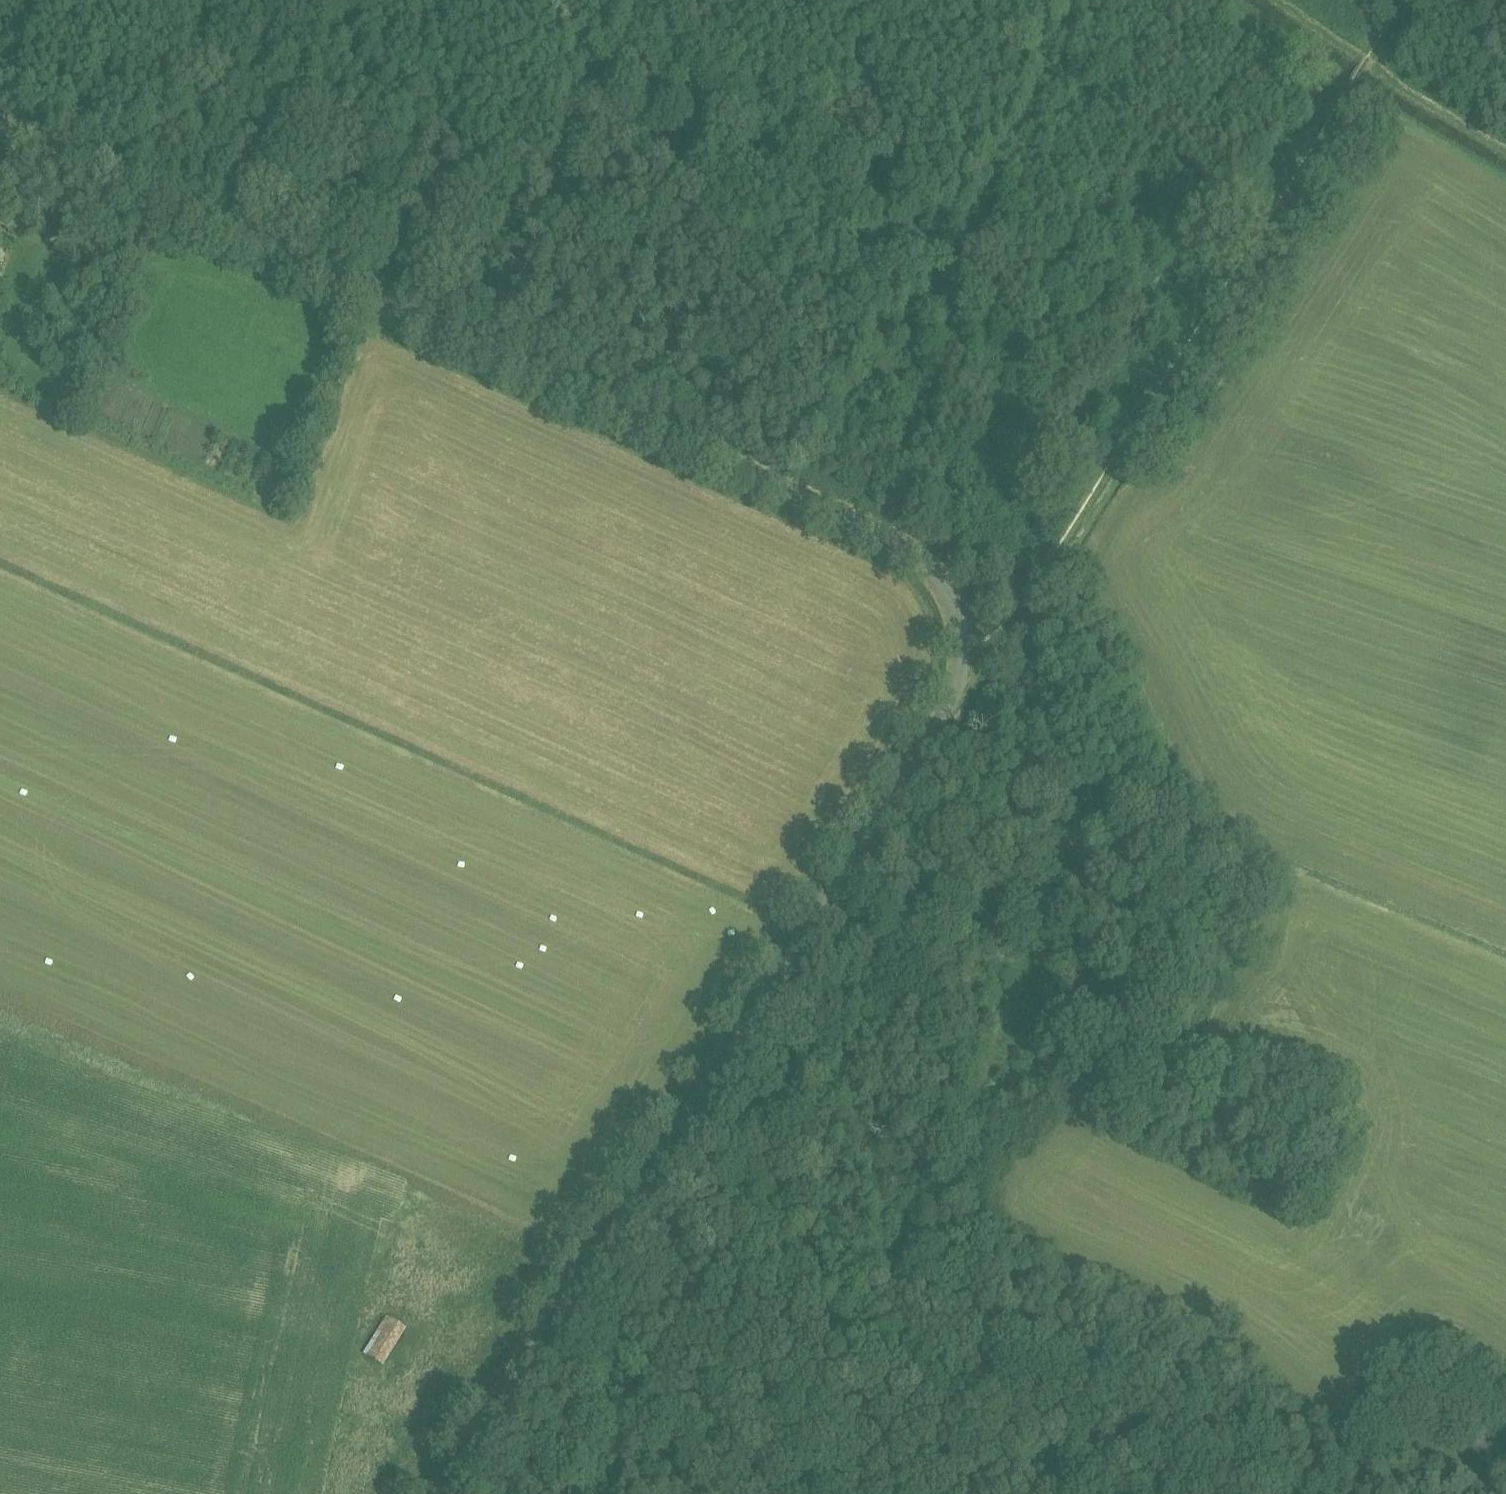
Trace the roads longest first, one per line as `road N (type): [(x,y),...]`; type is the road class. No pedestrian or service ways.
road 1 (unclassified): [(444,1493),(944,708),(957,668),(950,618),(933,578),(898,544),(0,129)]

